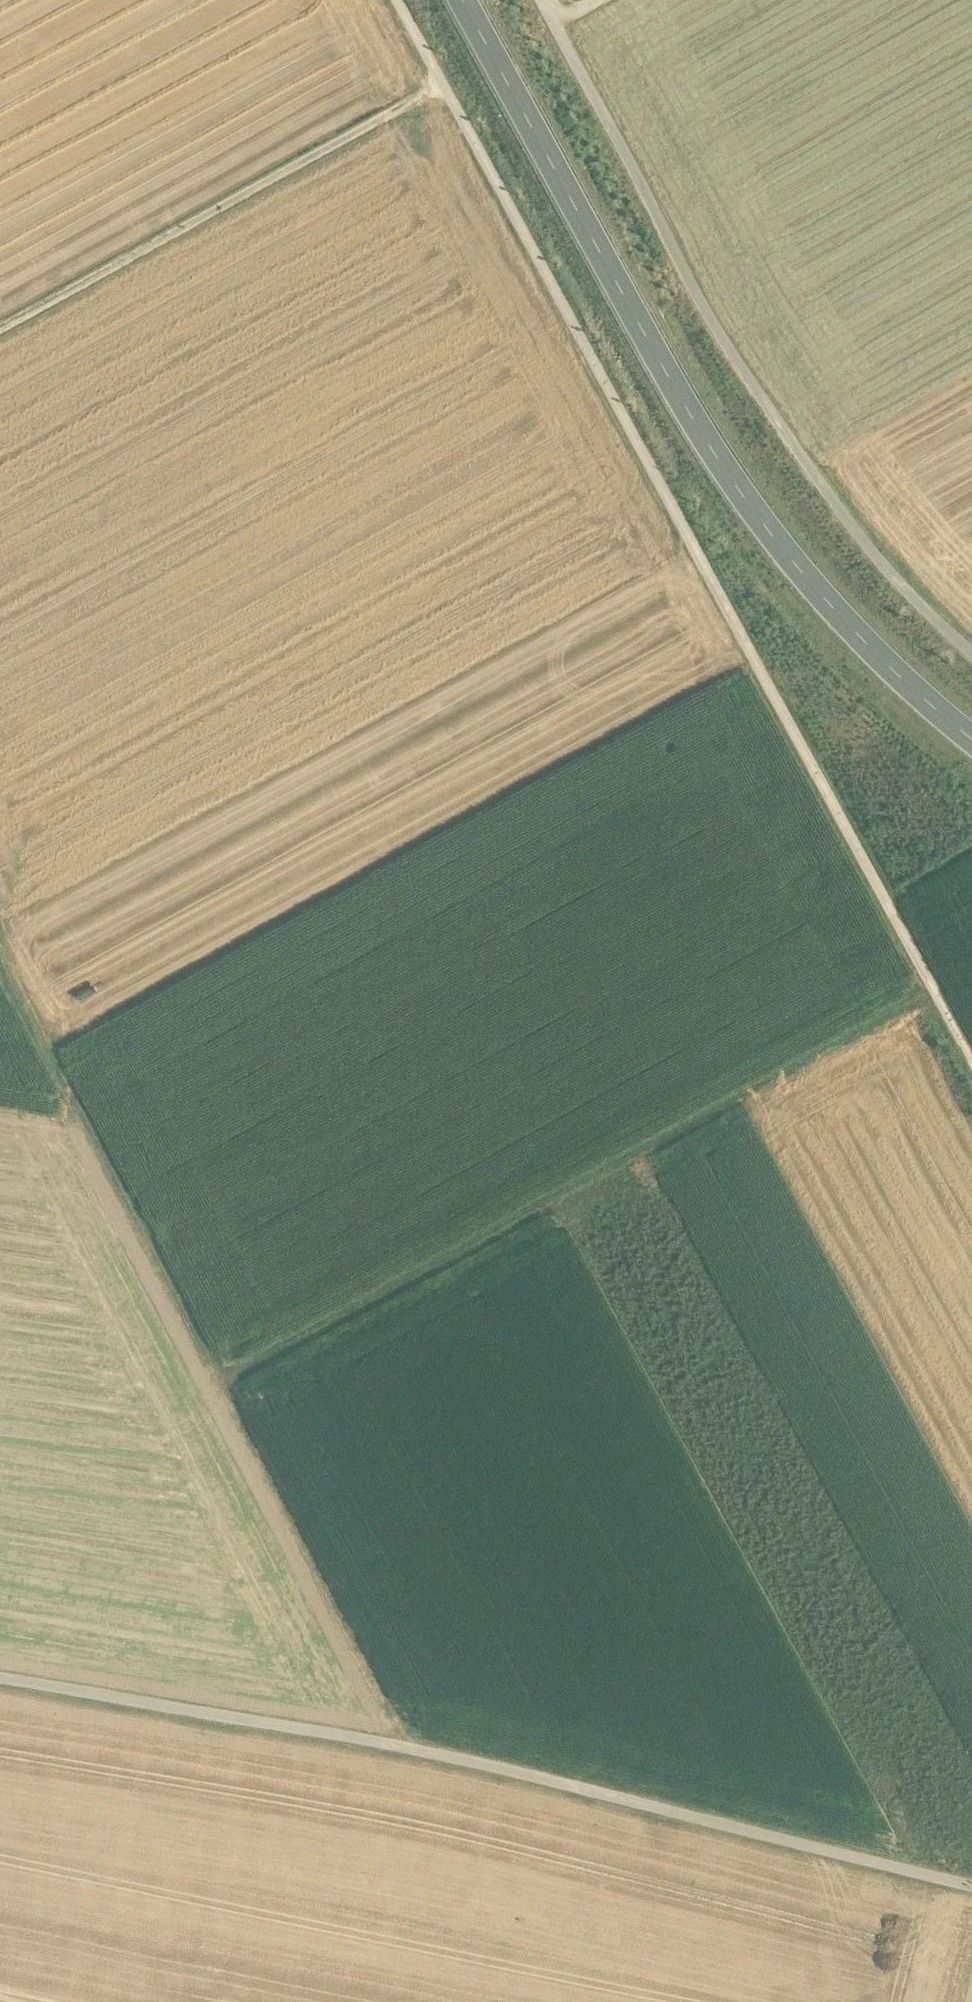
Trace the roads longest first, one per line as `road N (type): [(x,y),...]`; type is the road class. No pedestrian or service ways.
road 1 (track): [(971,1067),(393,0)]
road 2 (track): [(971,1890),(393,1746),(0,1679)]
road 3 (secondary): [(465,0),(694,420),(803,579),(971,736)]
road 4 (track): [(393,1746),(390,1725),(0,967)]
road 5 (track): [(218,1384),(932,992)]
road 6 (track): [(543,0),(772,421),(855,540),(971,656)]
road 7 (track): [(0,332),(441,88)]

